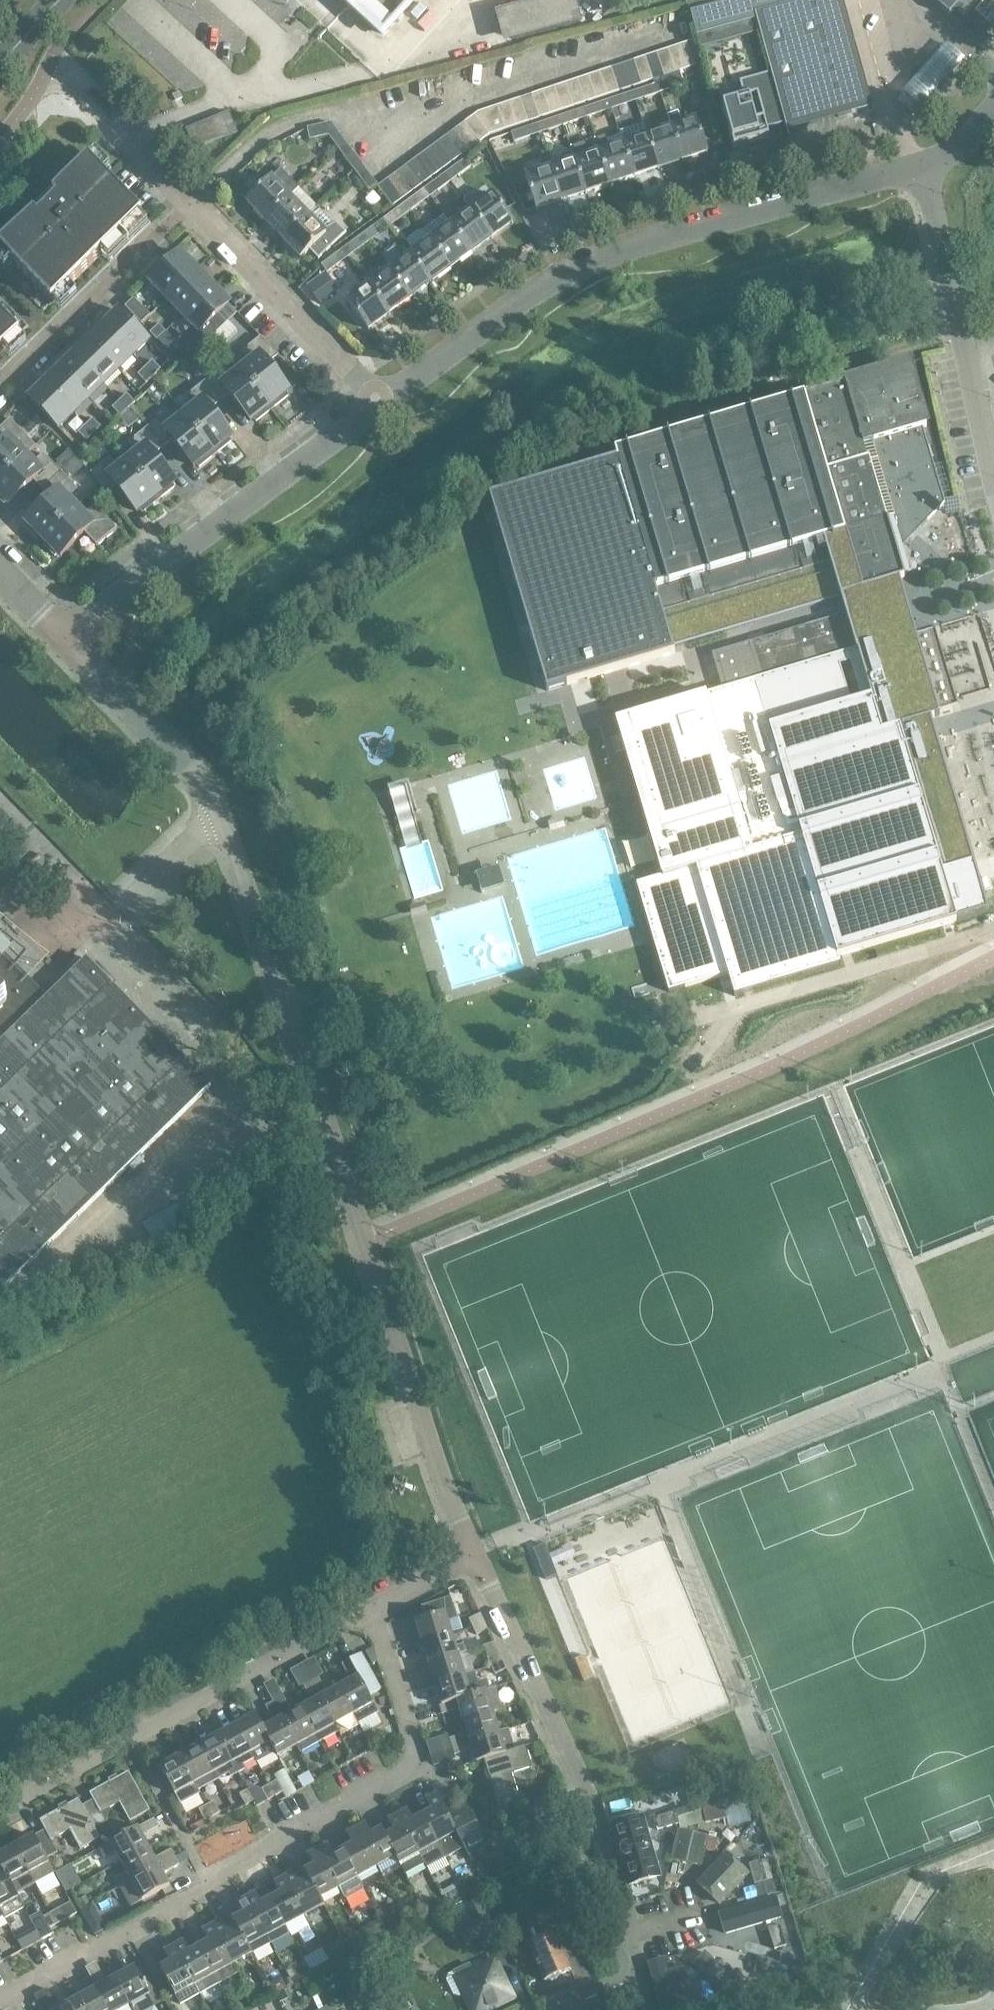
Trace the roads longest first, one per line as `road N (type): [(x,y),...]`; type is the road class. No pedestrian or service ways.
road 1 (unclassified): [(473,1557),(219,810),(193,767),(63,642)]
road 2 (unclassified): [(377,404),(556,283),(627,252),(922,168)]
road 3 (residential): [(628,1935),(590,1808),(473,1557)]
road 4 (residential): [(210,1885),(420,1760),(374,1613)]
road 5 (unclassified): [(63,642),(377,404)]
road 6 (unclassified): [(993,475),(922,168)]
road 7 (residential): [(122,1749),(374,1613)]
road 8 (unclassified): [(377,404),(189,207)]
road 9 (residential): [(189,207),(0,386)]
road 10 (residential): [(210,1885),(0,2007)]
road 11 (residential): [(189,207),(78,88),(54,84)]
road 12 (residential): [(210,1885),(122,1749)]
road 13 (residential): [(0,1812),(122,1749)]

